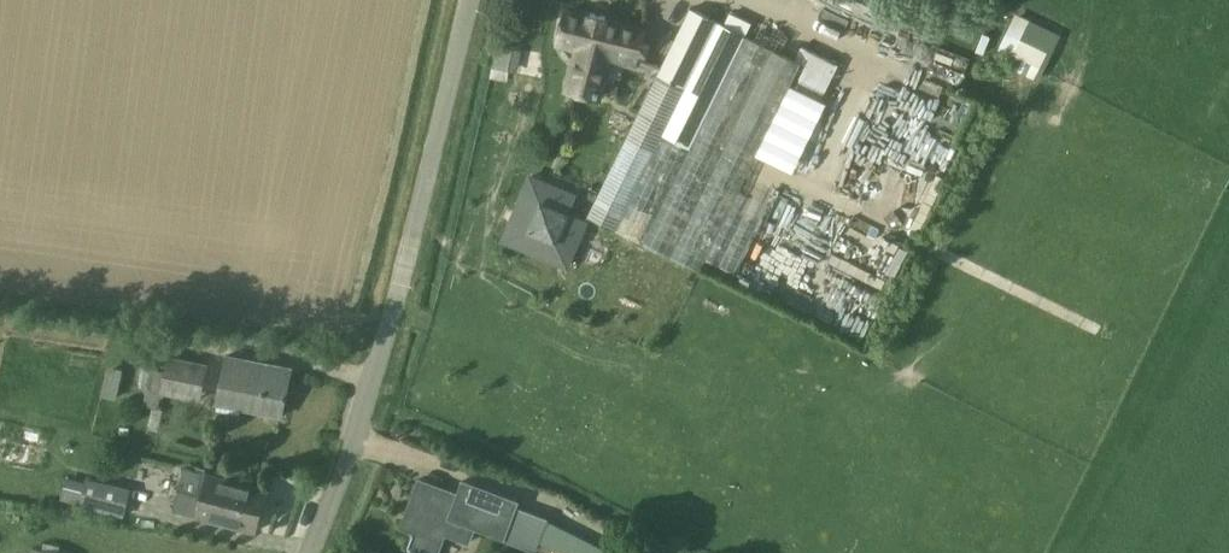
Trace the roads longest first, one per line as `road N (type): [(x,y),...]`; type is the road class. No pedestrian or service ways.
road 1 (unclassified): [(321,552),(384,367),(474,0)]

